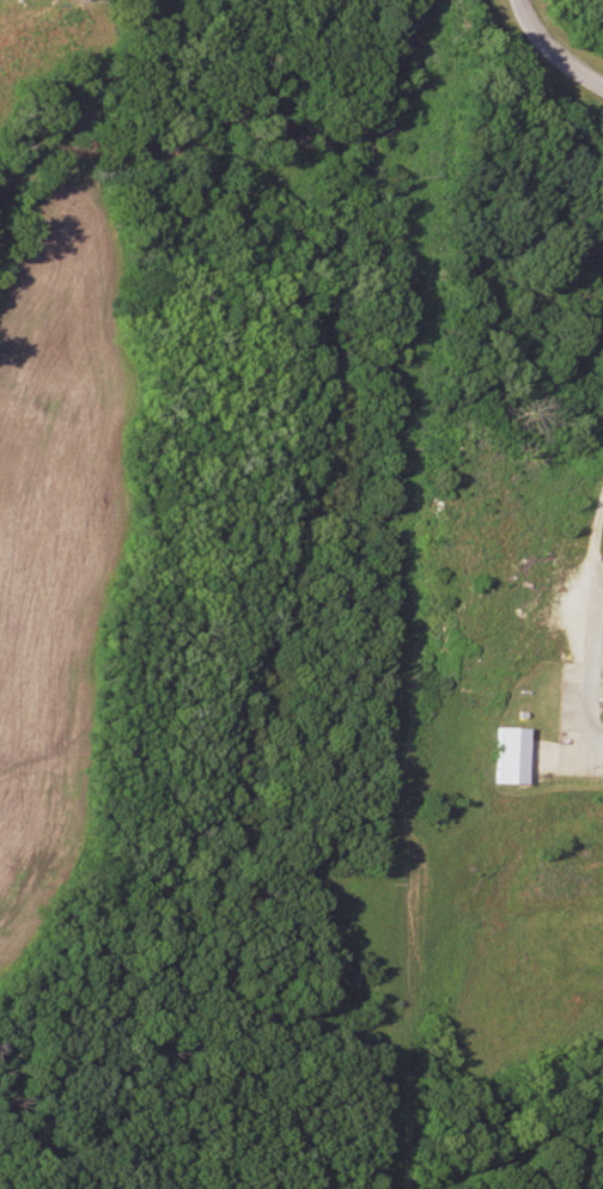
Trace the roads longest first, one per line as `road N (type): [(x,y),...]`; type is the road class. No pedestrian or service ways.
road 1 (residential): [(602,91),(541,47),(513,0)]

